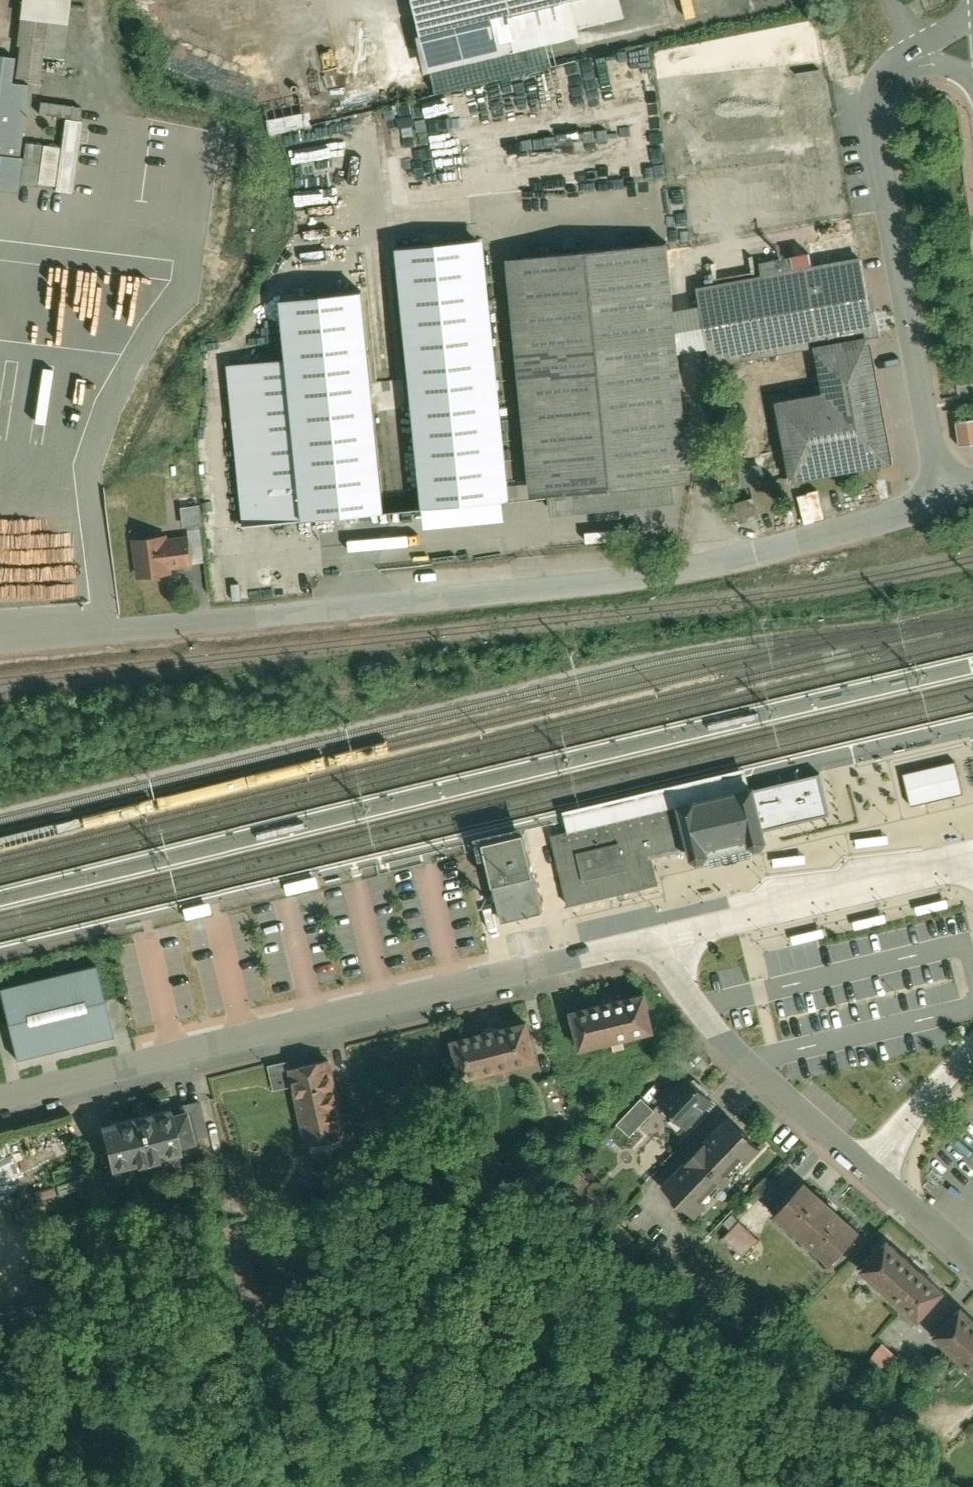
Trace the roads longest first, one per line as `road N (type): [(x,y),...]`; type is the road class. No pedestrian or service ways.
road 1 (residential): [(0,1095),(663,938),(676,979),(720,1039),(972,1265)]
road 2 (residential): [(942,496),(872,523),(624,584),(0,652)]
road 3 (residential): [(910,53),(880,94),(878,147),(942,496)]

